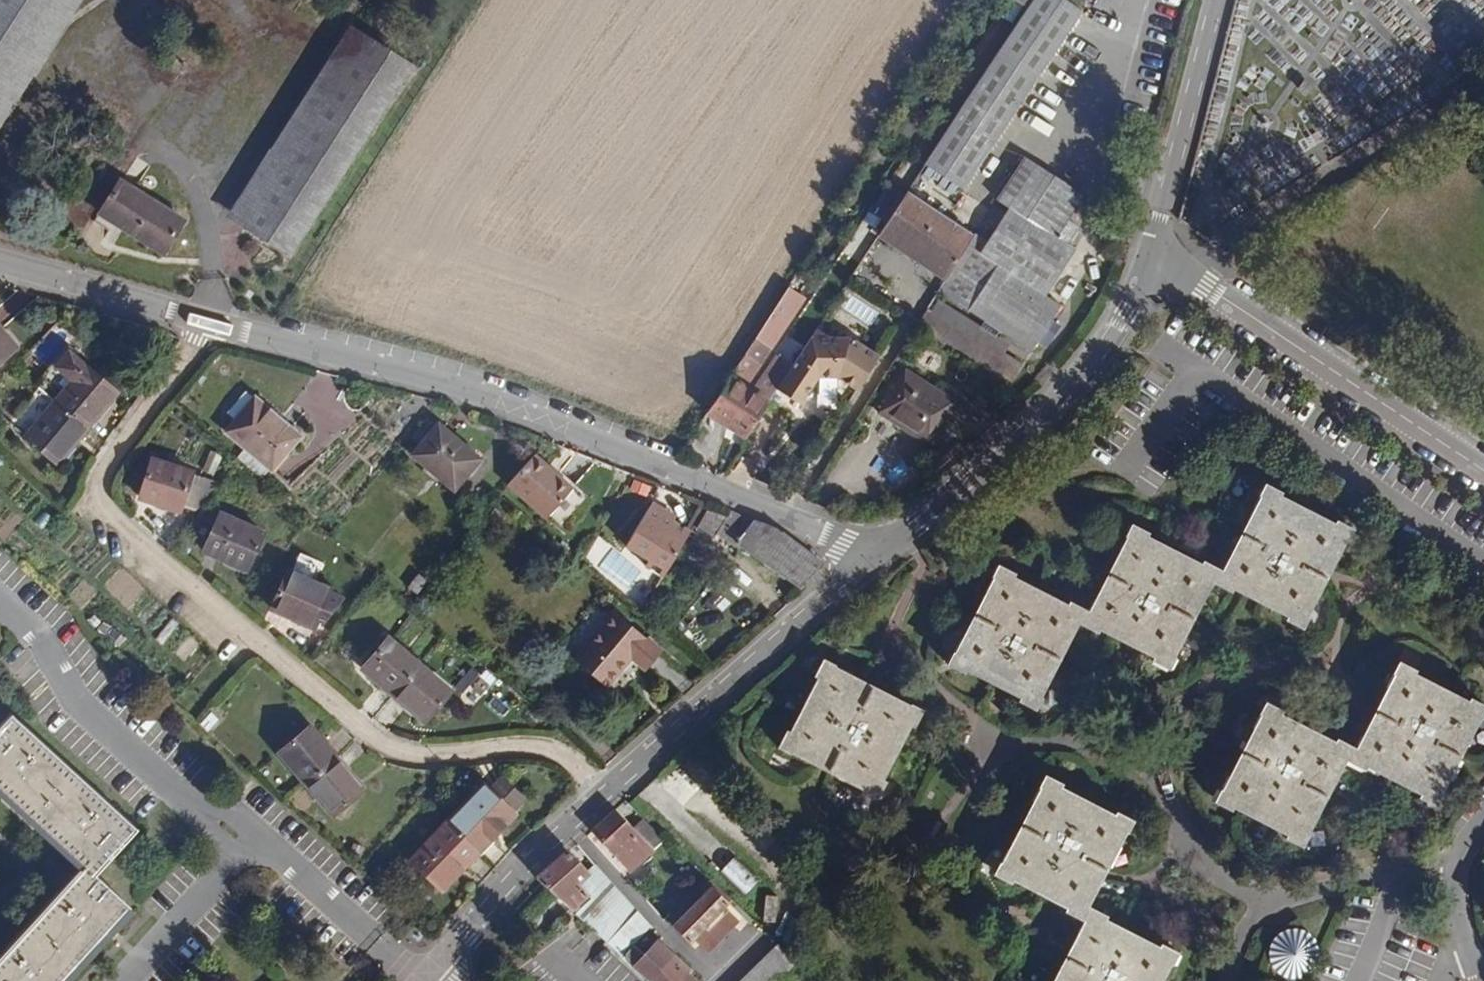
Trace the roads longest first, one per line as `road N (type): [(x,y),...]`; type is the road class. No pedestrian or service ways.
road 1 (residential): [(223,328),(101,478),(104,506),(389,748),(403,755),(560,751),(605,790)]
road 2 (tertiary): [(223,328),(456,390),(691,473),(876,557)]
road 3 (tertiary): [(876,557),(1011,455),(1129,311),(1152,249)]
road 4 (tertiary): [(605,790),(876,557)]
road 5 (tertiary): [(1444,451),(1152,249)]
road 6 (tertiary): [(1216,0),(1152,249)]
road 7 (tertiary): [(431,974),(519,870),(605,790)]
road 8 (tertiary): [(0,256),(223,328)]
road 9 (residential): [(1479,980),(1457,865),(1483,824)]

